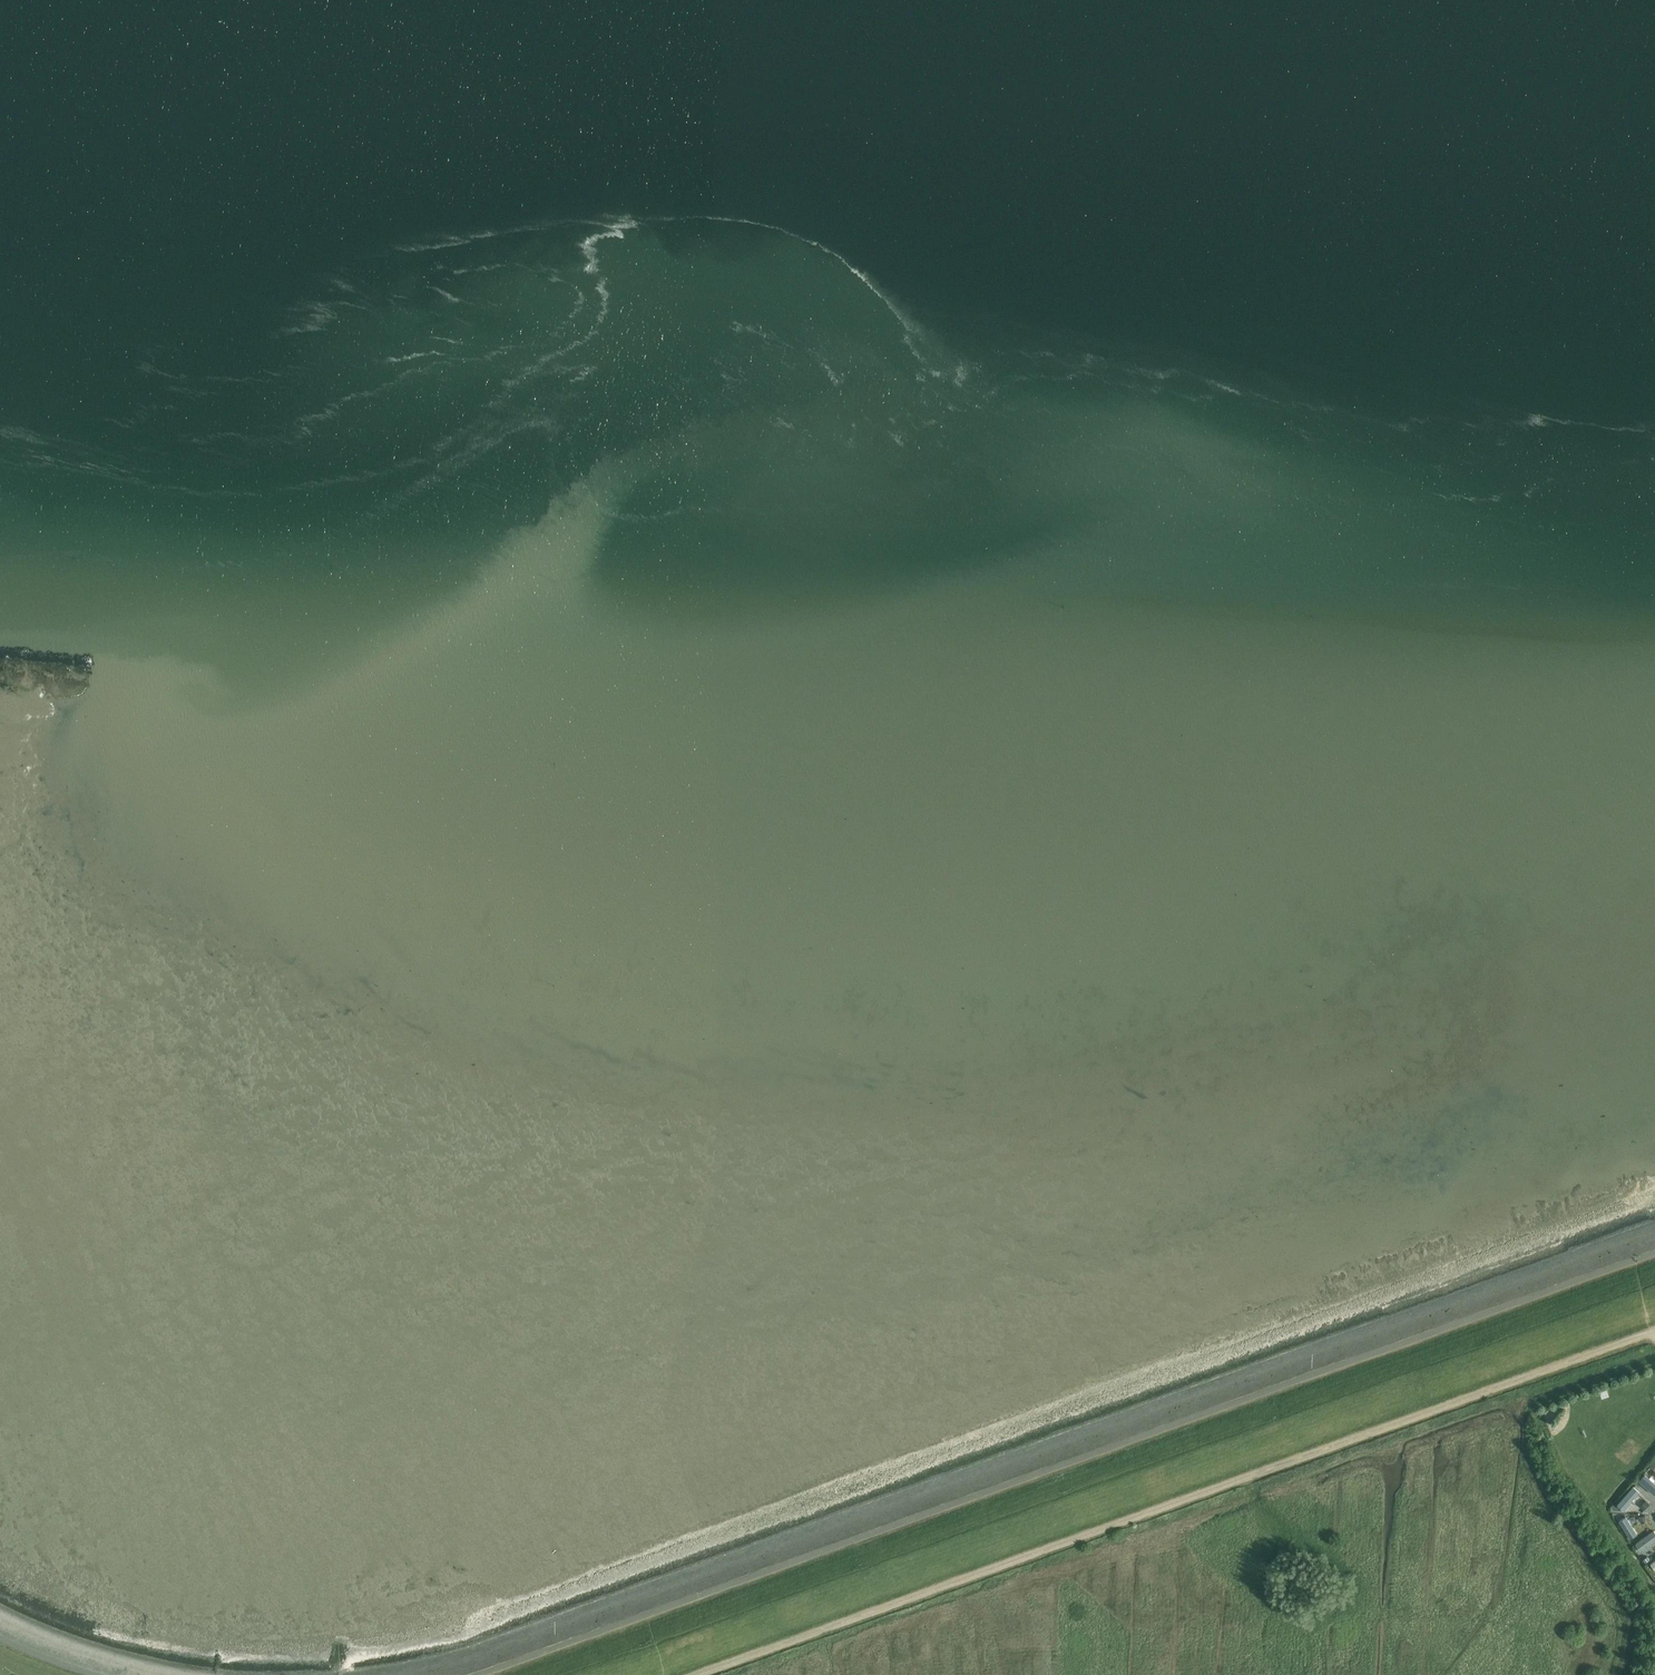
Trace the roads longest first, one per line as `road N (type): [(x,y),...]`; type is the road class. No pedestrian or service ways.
road 1 (unclassified): [(699,1674),(1326,1450)]
road 2 (residential): [(1654,1331),(1326,1450)]

